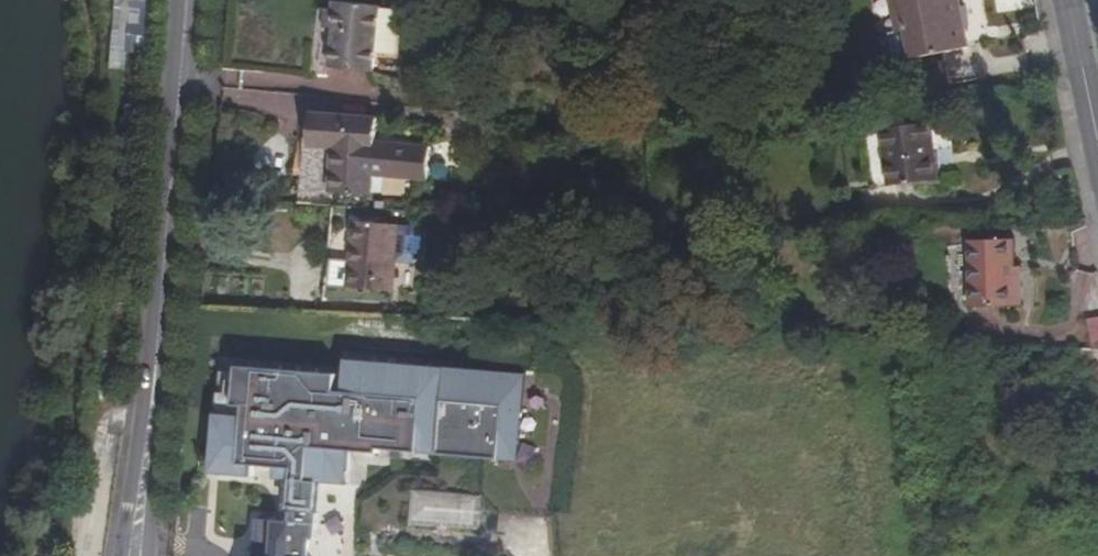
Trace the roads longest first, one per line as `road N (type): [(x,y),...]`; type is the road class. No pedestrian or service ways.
road 1 (tertiary): [(181,0),(134,555)]
road 2 (primary): [(1068,0),(1097,139)]

